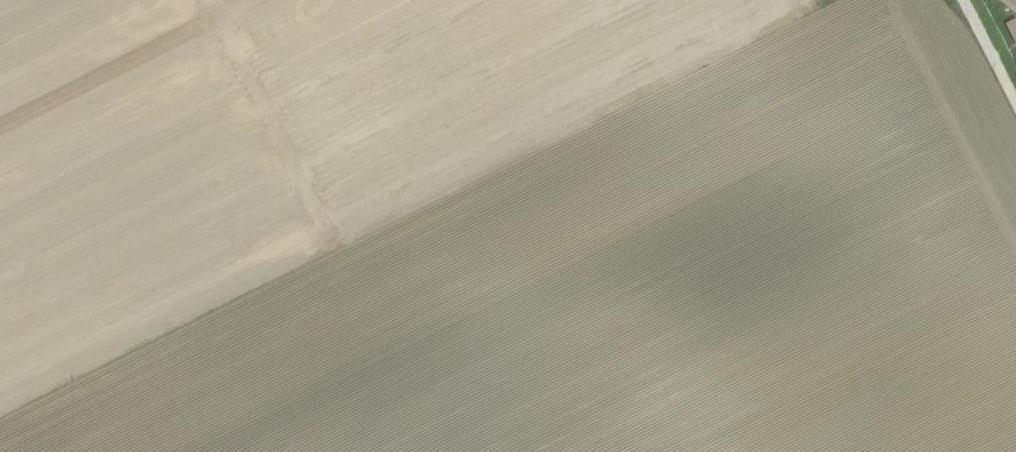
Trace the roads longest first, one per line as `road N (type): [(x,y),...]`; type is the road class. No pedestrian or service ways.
road 1 (track): [(1015,109),(959,0)]

